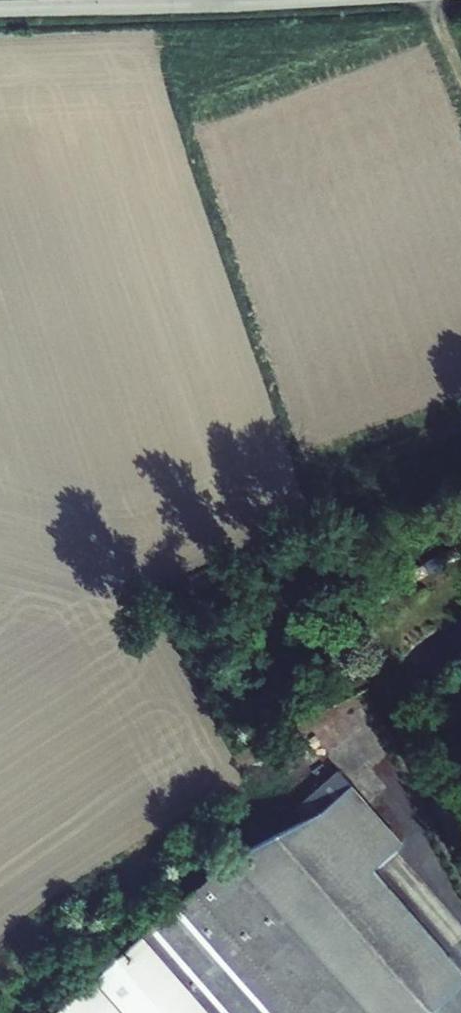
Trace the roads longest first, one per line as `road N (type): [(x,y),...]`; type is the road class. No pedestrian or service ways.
road 1 (unclassified): [(0,10),(286,0)]

